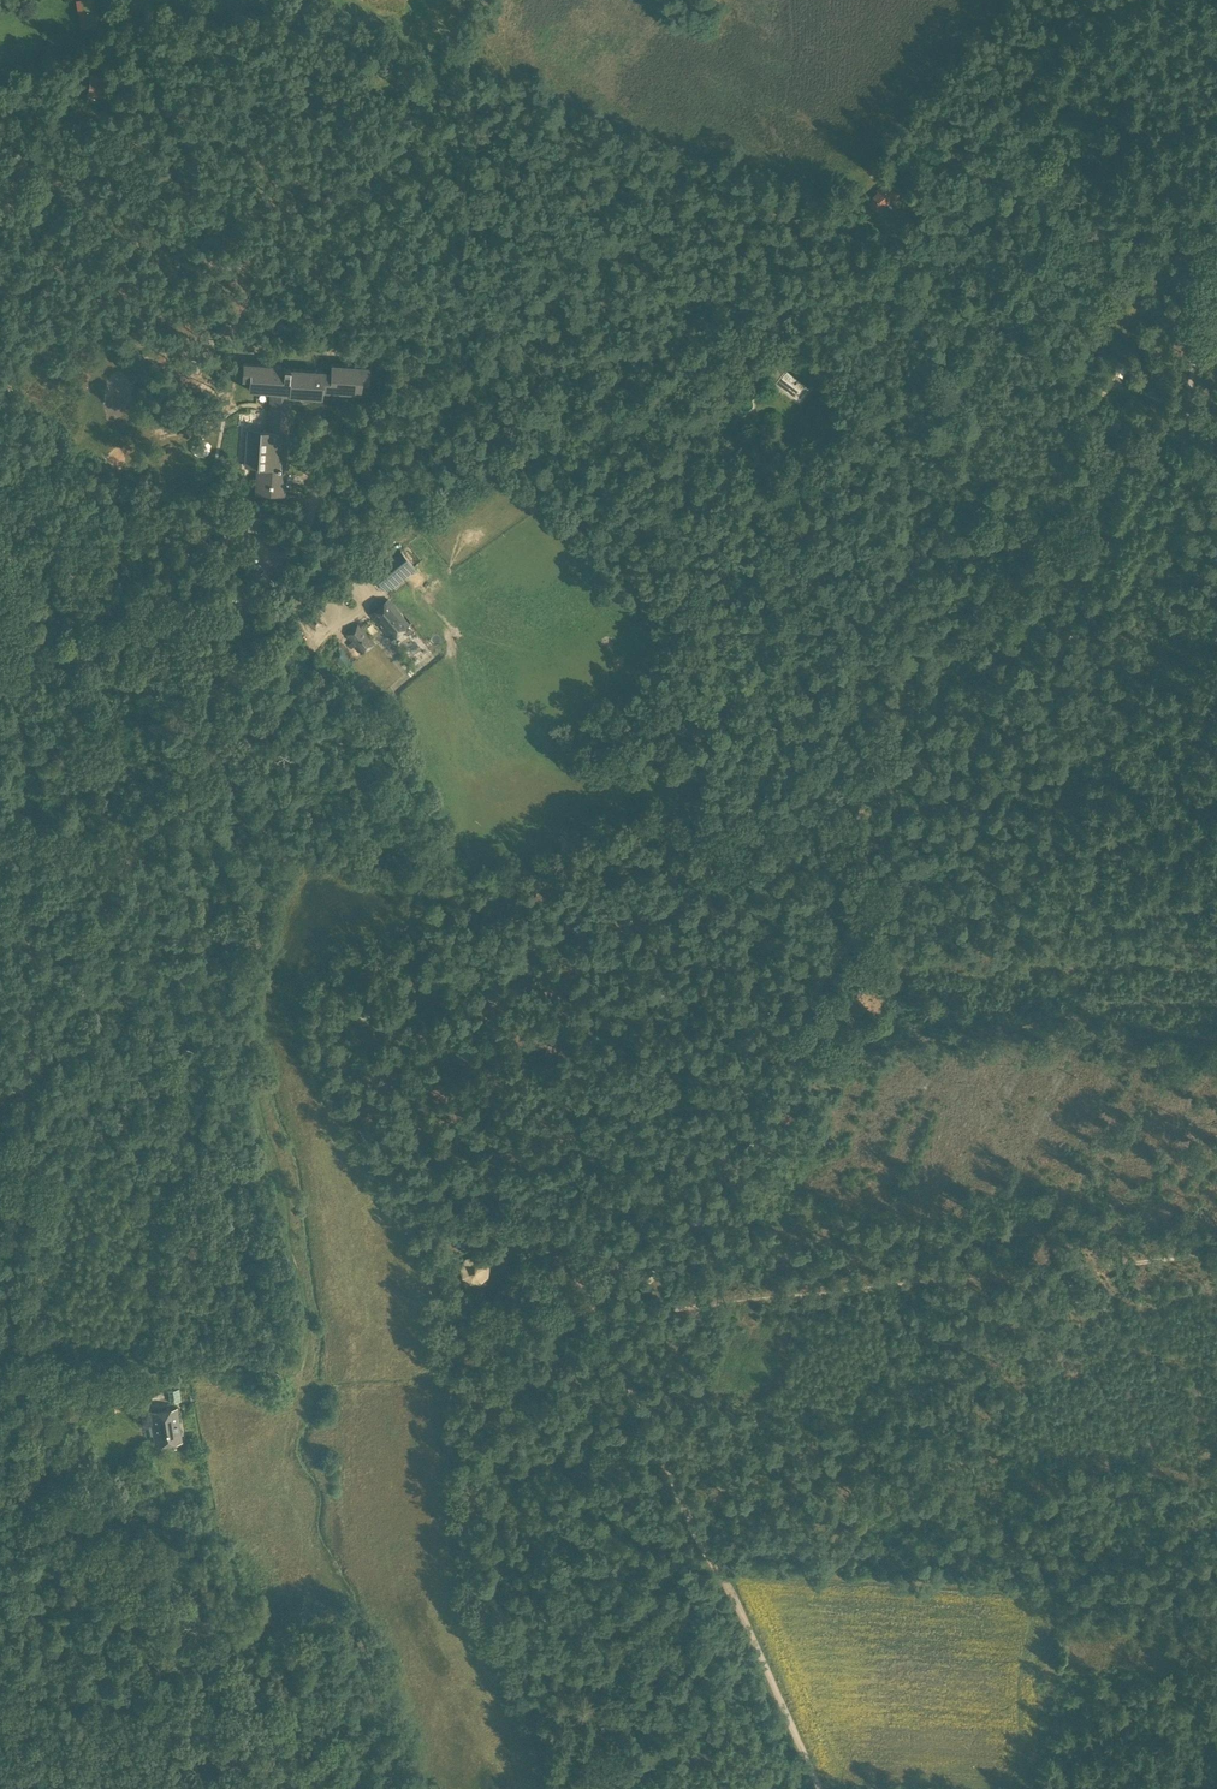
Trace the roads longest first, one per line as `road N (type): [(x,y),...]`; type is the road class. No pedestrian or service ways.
road 1 (track): [(712,1568),(493,1078),(494,1042),(509,1025),(676,954),(732,970),(792,1052),(1074,1018),(1216,1043)]
road 2 (track): [(50,1053),(208,775),(299,669),(309,642),(302,594),(311,580),(526,423),(587,310),(601,306),(647,323),(693,296),(730,295),(808,263),(869,220)]
road 3 (track): [(588,1300),(856,936),(948,862),(1031,740),(1057,656),(1116,597),(1177,516),(1184,422),(1216,258)]
road 4 (track): [(597,1319),(1216,1257)]
road 5 (track): [(712,1568),(1216,1603)]
road 6 (track): [(384,530),(407,535),(502,470),(559,488),(613,482),(677,493),(709,490),(788,443),(791,412)]
road 7 (track): [(25,632),(32,1022)]
road 8 (track): [(220,1045),(242,1067),(275,1161),(303,1286),(307,1340),(299,1372),(288,1379)]
road 9 (track): [(0,1380),(17,1384),(44,1367),(64,1365),(168,1375),(215,1360),(288,1379)]
road 10 (track): [(70,631),(69,555),(0,360)]
road 11 (track): [(135,632),(199,631),(250,595),(298,545),(308,523),(314,495),(296,481)]
road 12 (track): [(32,1062),(26,1192),(0,1323)]
road 13 (track): [(819,1788),(712,1568)]
road 14 (track): [(139,631),(198,532),(217,527),(240,536),(271,567)]
road 15 (track): [(700,294),(772,205),(785,174)]
road 16 (track): [(17,1384),(139,1384),(160,1399)]

